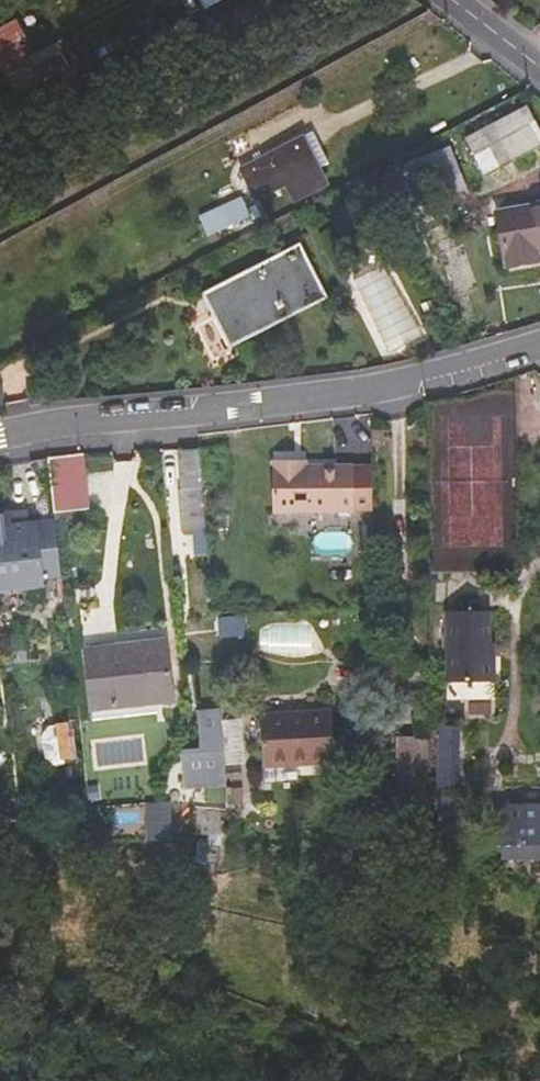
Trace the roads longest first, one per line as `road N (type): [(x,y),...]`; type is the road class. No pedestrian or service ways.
road 1 (residential): [(0,436),(362,391),(539,343)]

